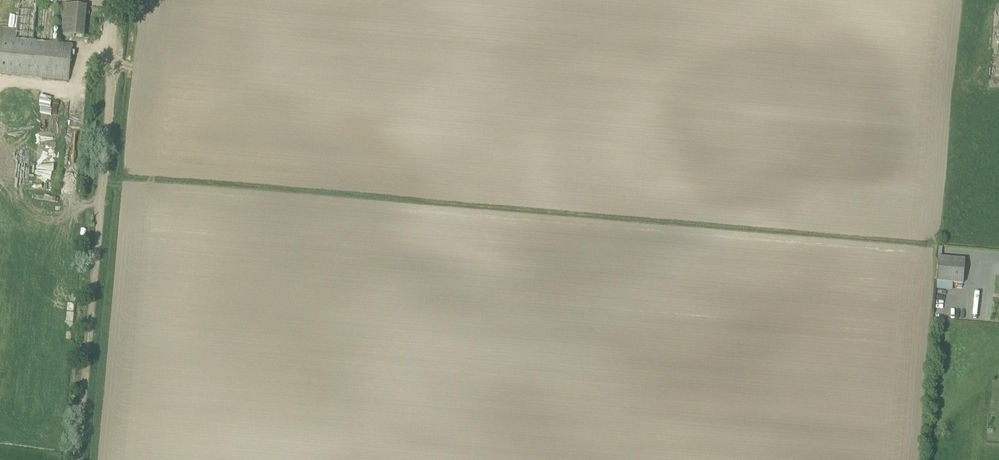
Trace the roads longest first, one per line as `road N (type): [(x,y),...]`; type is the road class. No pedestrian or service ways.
road 1 (track): [(109,82),(74,459)]

